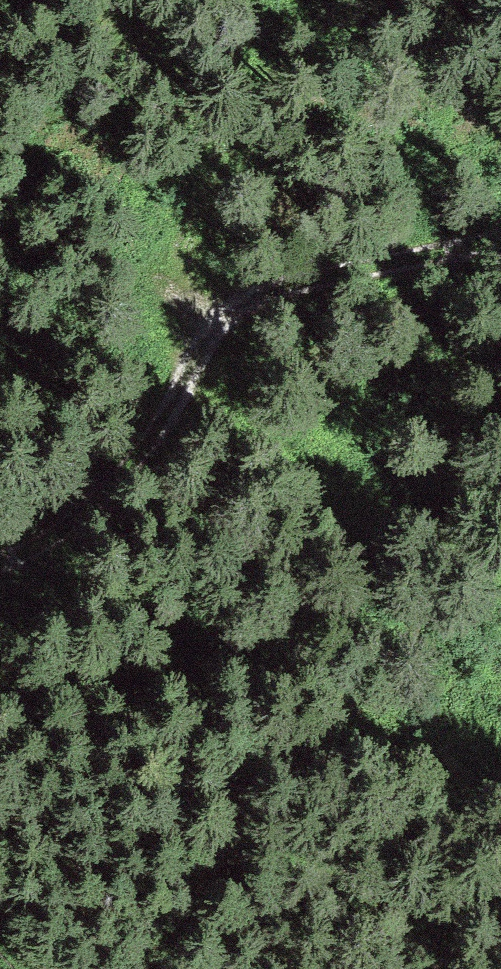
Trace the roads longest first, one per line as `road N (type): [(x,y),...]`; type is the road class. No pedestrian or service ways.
road 1 (track): [(500,244),(346,285),(221,346),(164,457),(0,569)]
road 2 (track): [(221,346),(175,299),(180,245),(241,151),(296,0)]
road 3 (track): [(198,392),(234,432),(500,577)]

